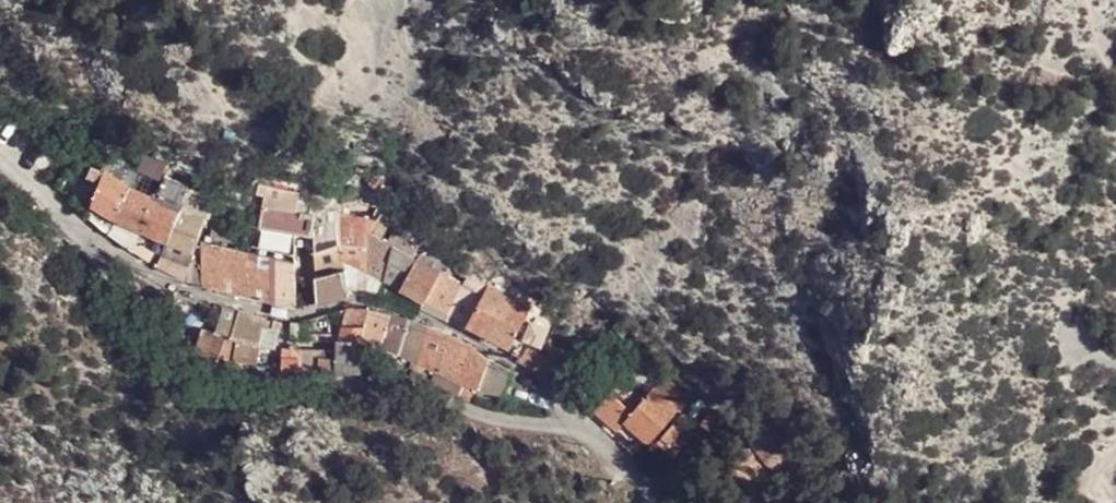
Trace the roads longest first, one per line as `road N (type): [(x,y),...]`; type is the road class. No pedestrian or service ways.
road 1 (unclassified): [(93,255),(176,361),(226,386),(591,436)]
road 2 (residential): [(591,436),(537,379),(456,332),(384,303),(351,301),(290,315),(168,285),(93,255)]
road 3 (unclassified): [(93,255),(0,156)]

